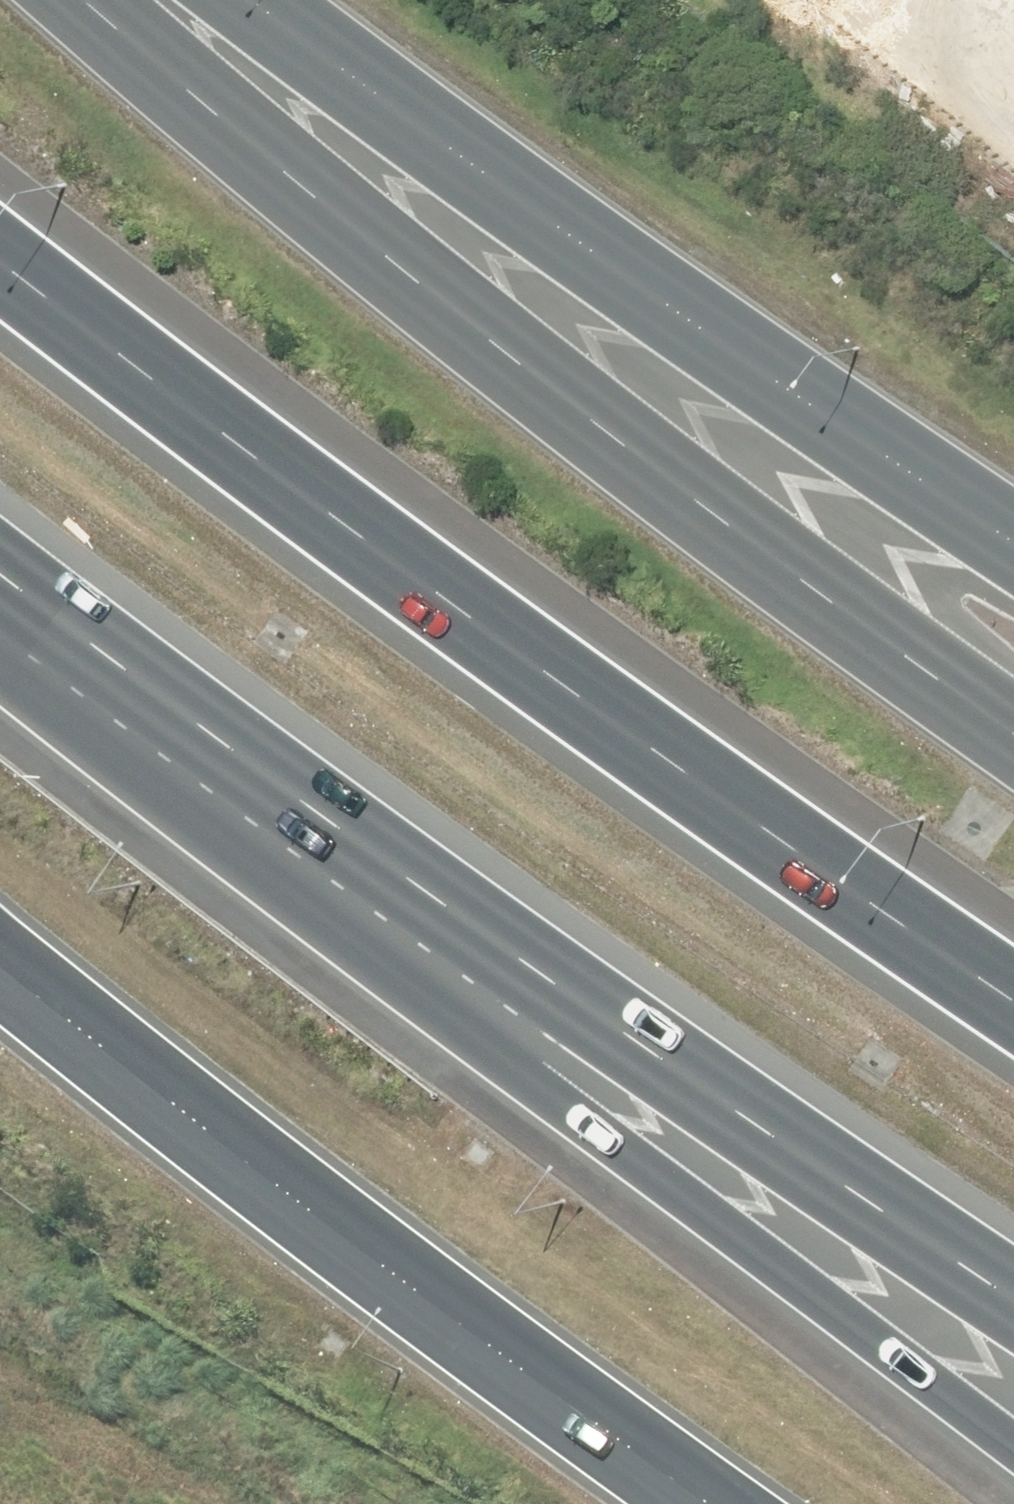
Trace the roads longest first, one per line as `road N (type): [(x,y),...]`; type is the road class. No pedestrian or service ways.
road 1 (motorway): [(1013,1457),(294,908),(0,650)]
road 2 (motorway): [(0,266),(561,691),(1013,1011)]
road 3 (motorway): [(1013,1324),(211,762),(0,596)]
road 4 (motorway): [(103,0),(381,249),(1013,732)]
road 5 (trunk): [(250,0),(776,382),(1013,539)]
road 6 (trunk): [(708,1503),(209,1135),(0,964)]

